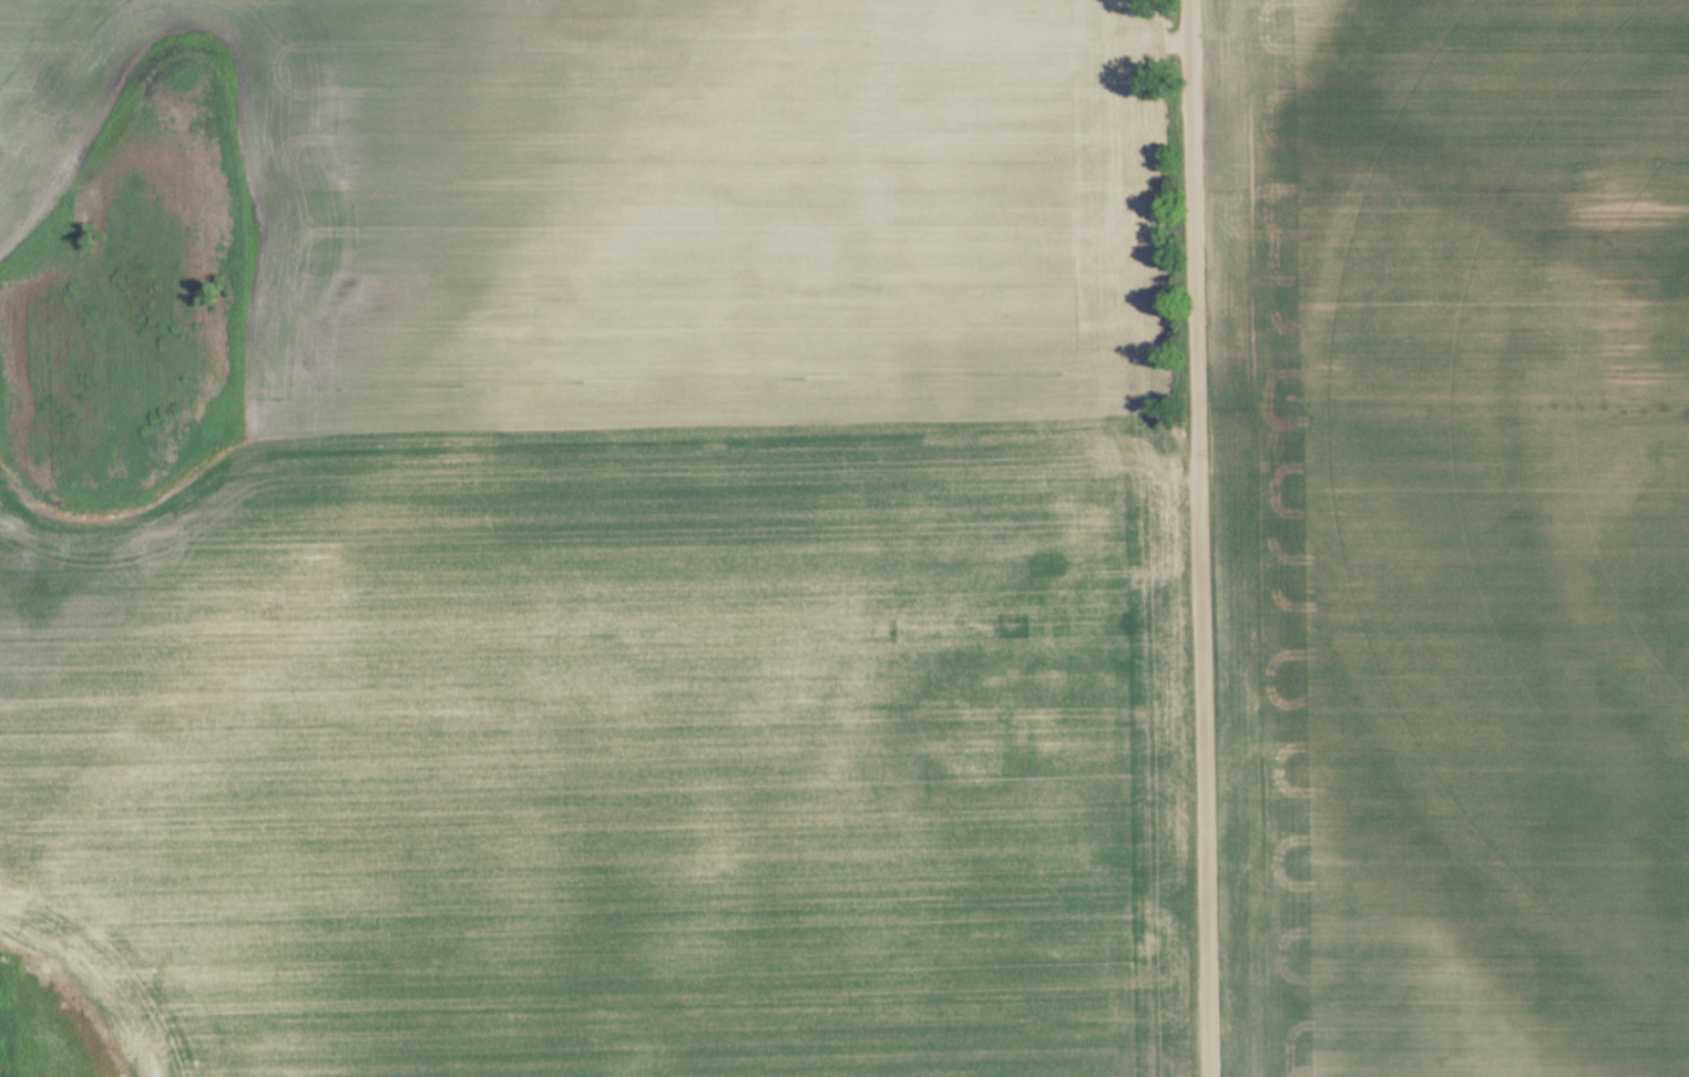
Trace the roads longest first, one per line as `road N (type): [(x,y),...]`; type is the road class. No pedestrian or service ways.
road 1 (residential): [(1202,1076),(1187,0)]

